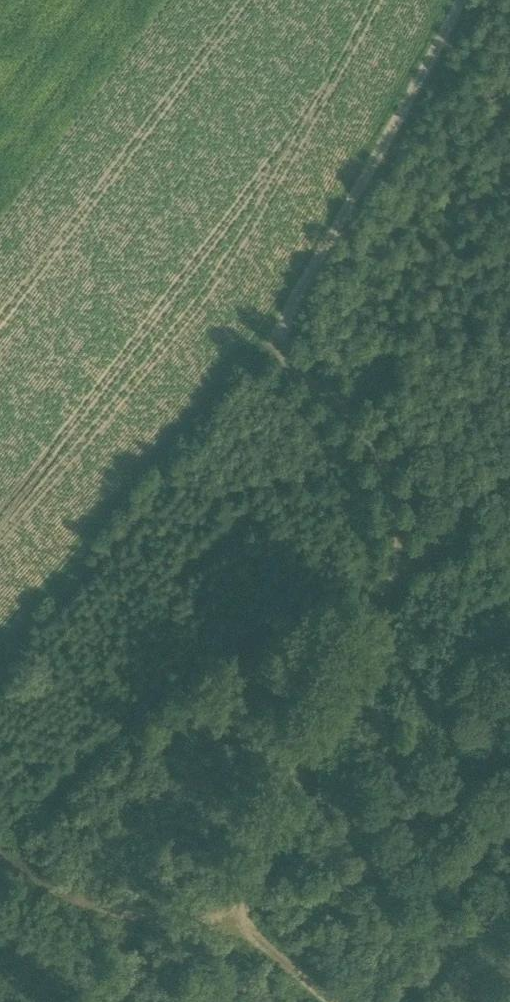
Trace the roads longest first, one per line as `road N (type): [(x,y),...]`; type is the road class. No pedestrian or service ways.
road 1 (track): [(303,284),(265,330),(269,343),(364,423),(386,486),(395,570),(234,927)]
road 2 (track): [(336,1001),(234,927),(92,902),(47,885),(0,853)]
road 3 (track): [(303,284),(465,0)]

